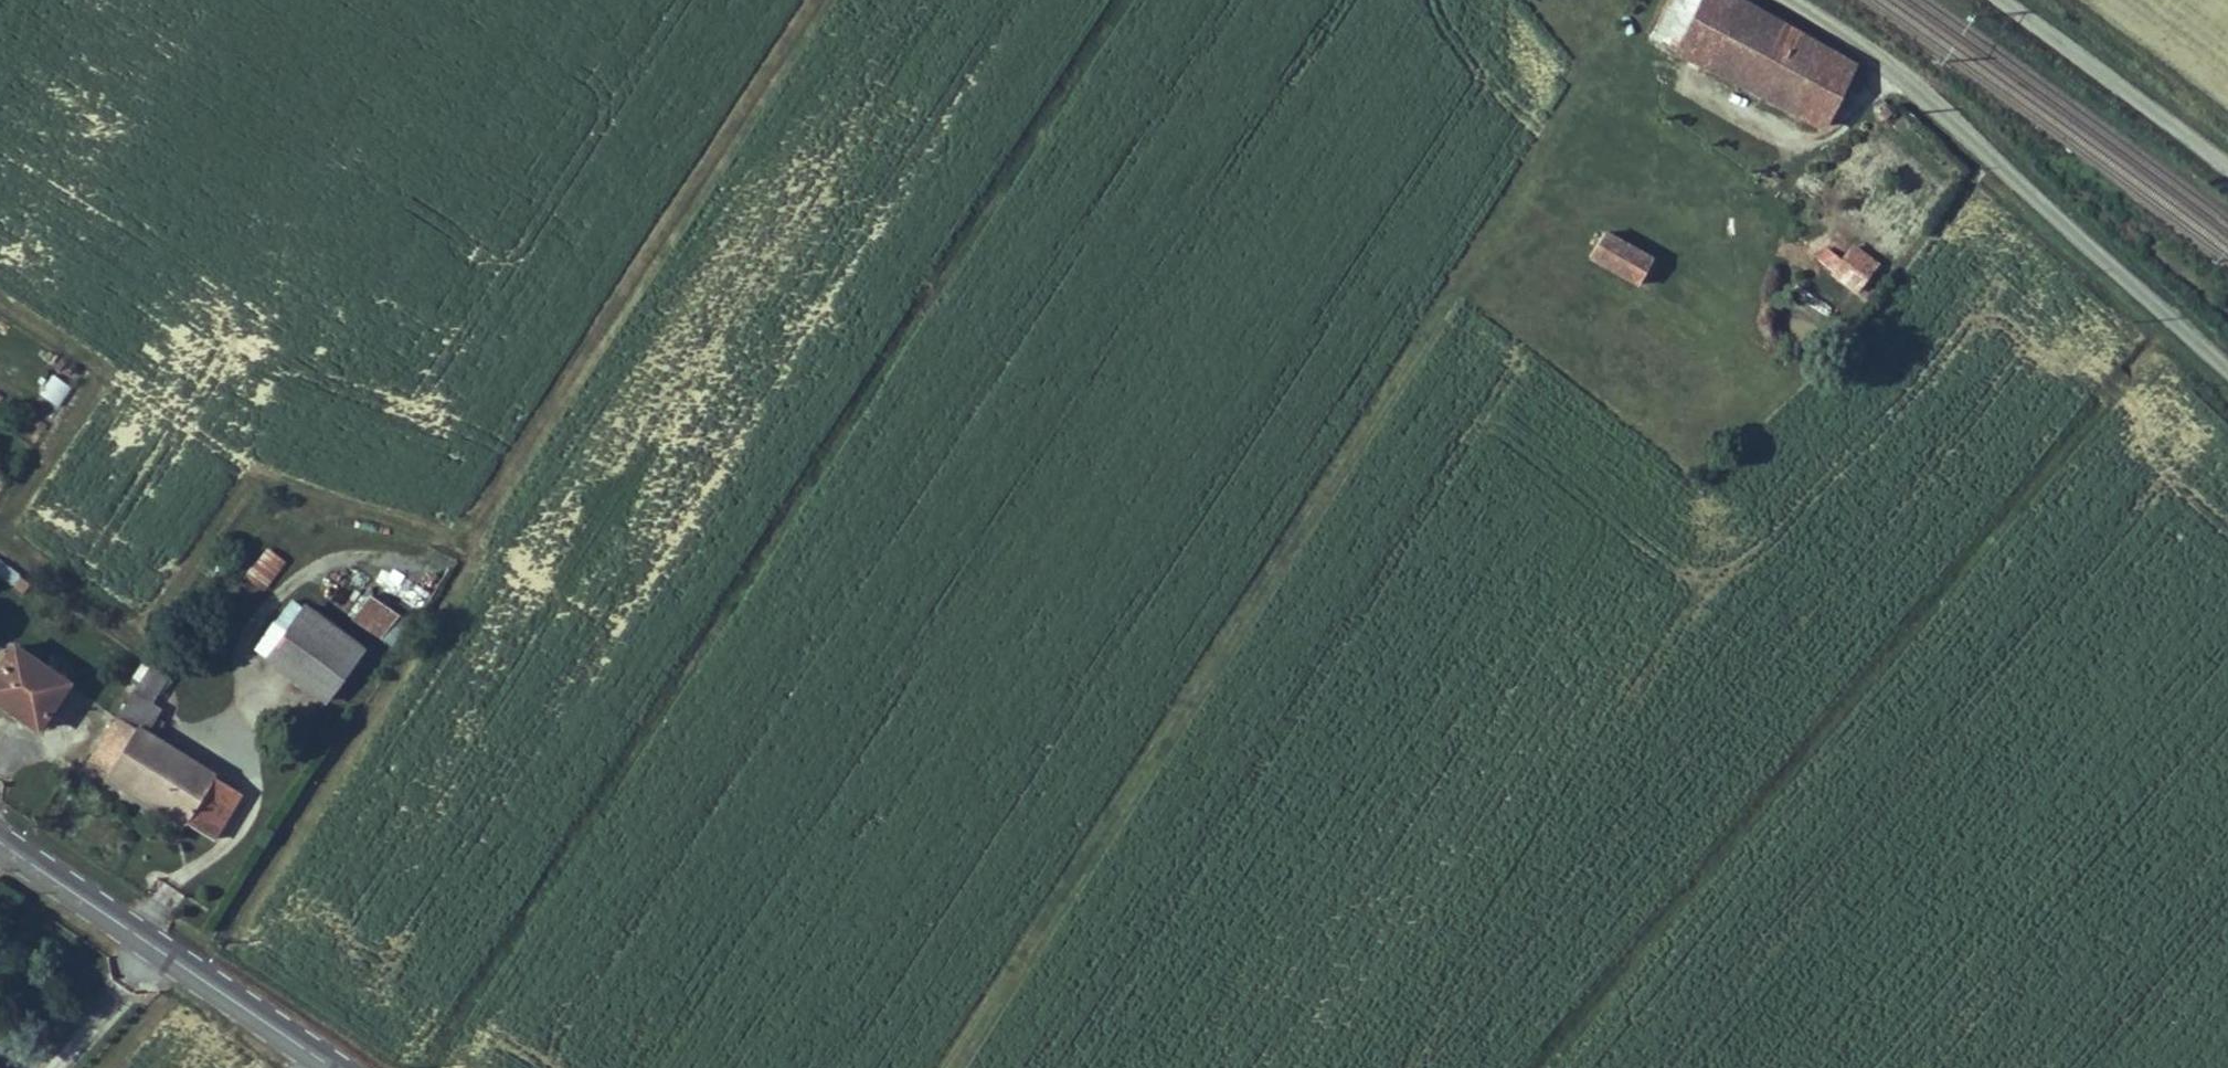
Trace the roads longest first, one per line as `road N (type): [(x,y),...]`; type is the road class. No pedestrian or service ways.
road 1 (track): [(952,1067),(1448,308),(1488,280)]
road 2 (unclassified): [(1780,0),(1848,41),(2227,369)]
road 3 (secondary): [(0,840),(340,1067)]
road 4 (unclassified): [(2227,165),(2004,0)]

